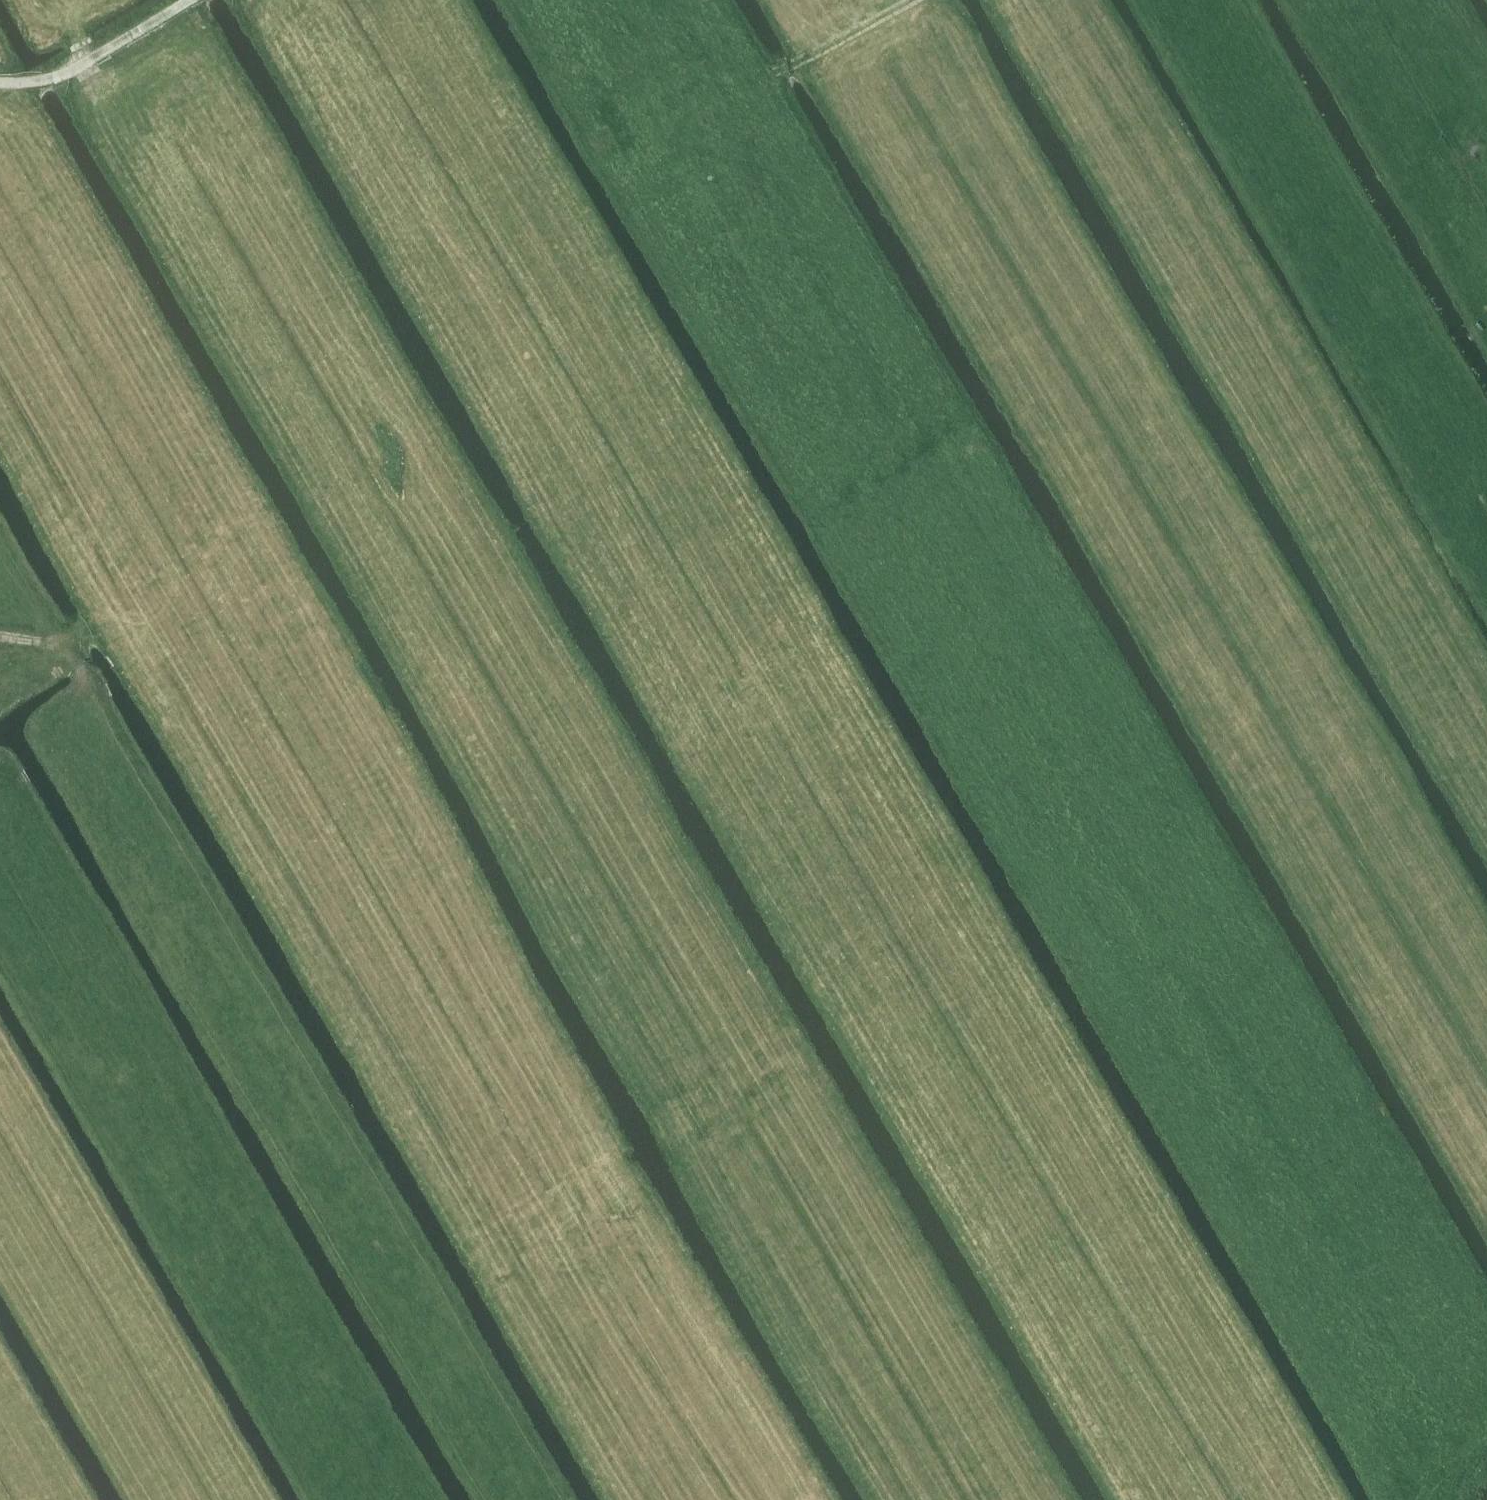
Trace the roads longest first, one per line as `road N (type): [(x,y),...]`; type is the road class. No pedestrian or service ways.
road 1 (track): [(0,85),(52,86),(192,0)]
road 2 (track): [(911,0),(779,71),(736,56)]

